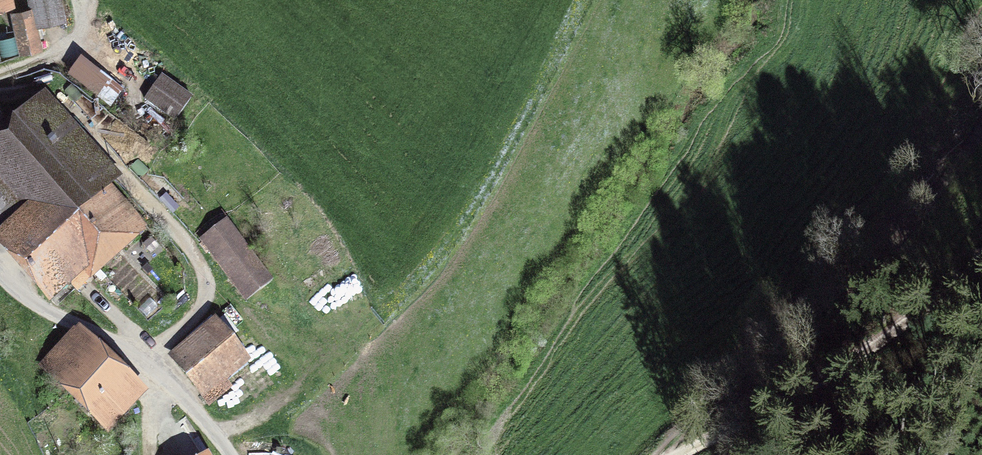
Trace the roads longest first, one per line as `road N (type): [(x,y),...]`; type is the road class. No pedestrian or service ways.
road 1 (track): [(662,454),(799,347),(938,187),(981,121)]
road 2 (track): [(674,454),(836,368),(981,250)]
road 3 (unclassified): [(0,272),(41,307),(152,365),(230,454)]
road 4 (track): [(0,75),(79,38),(92,0)]

